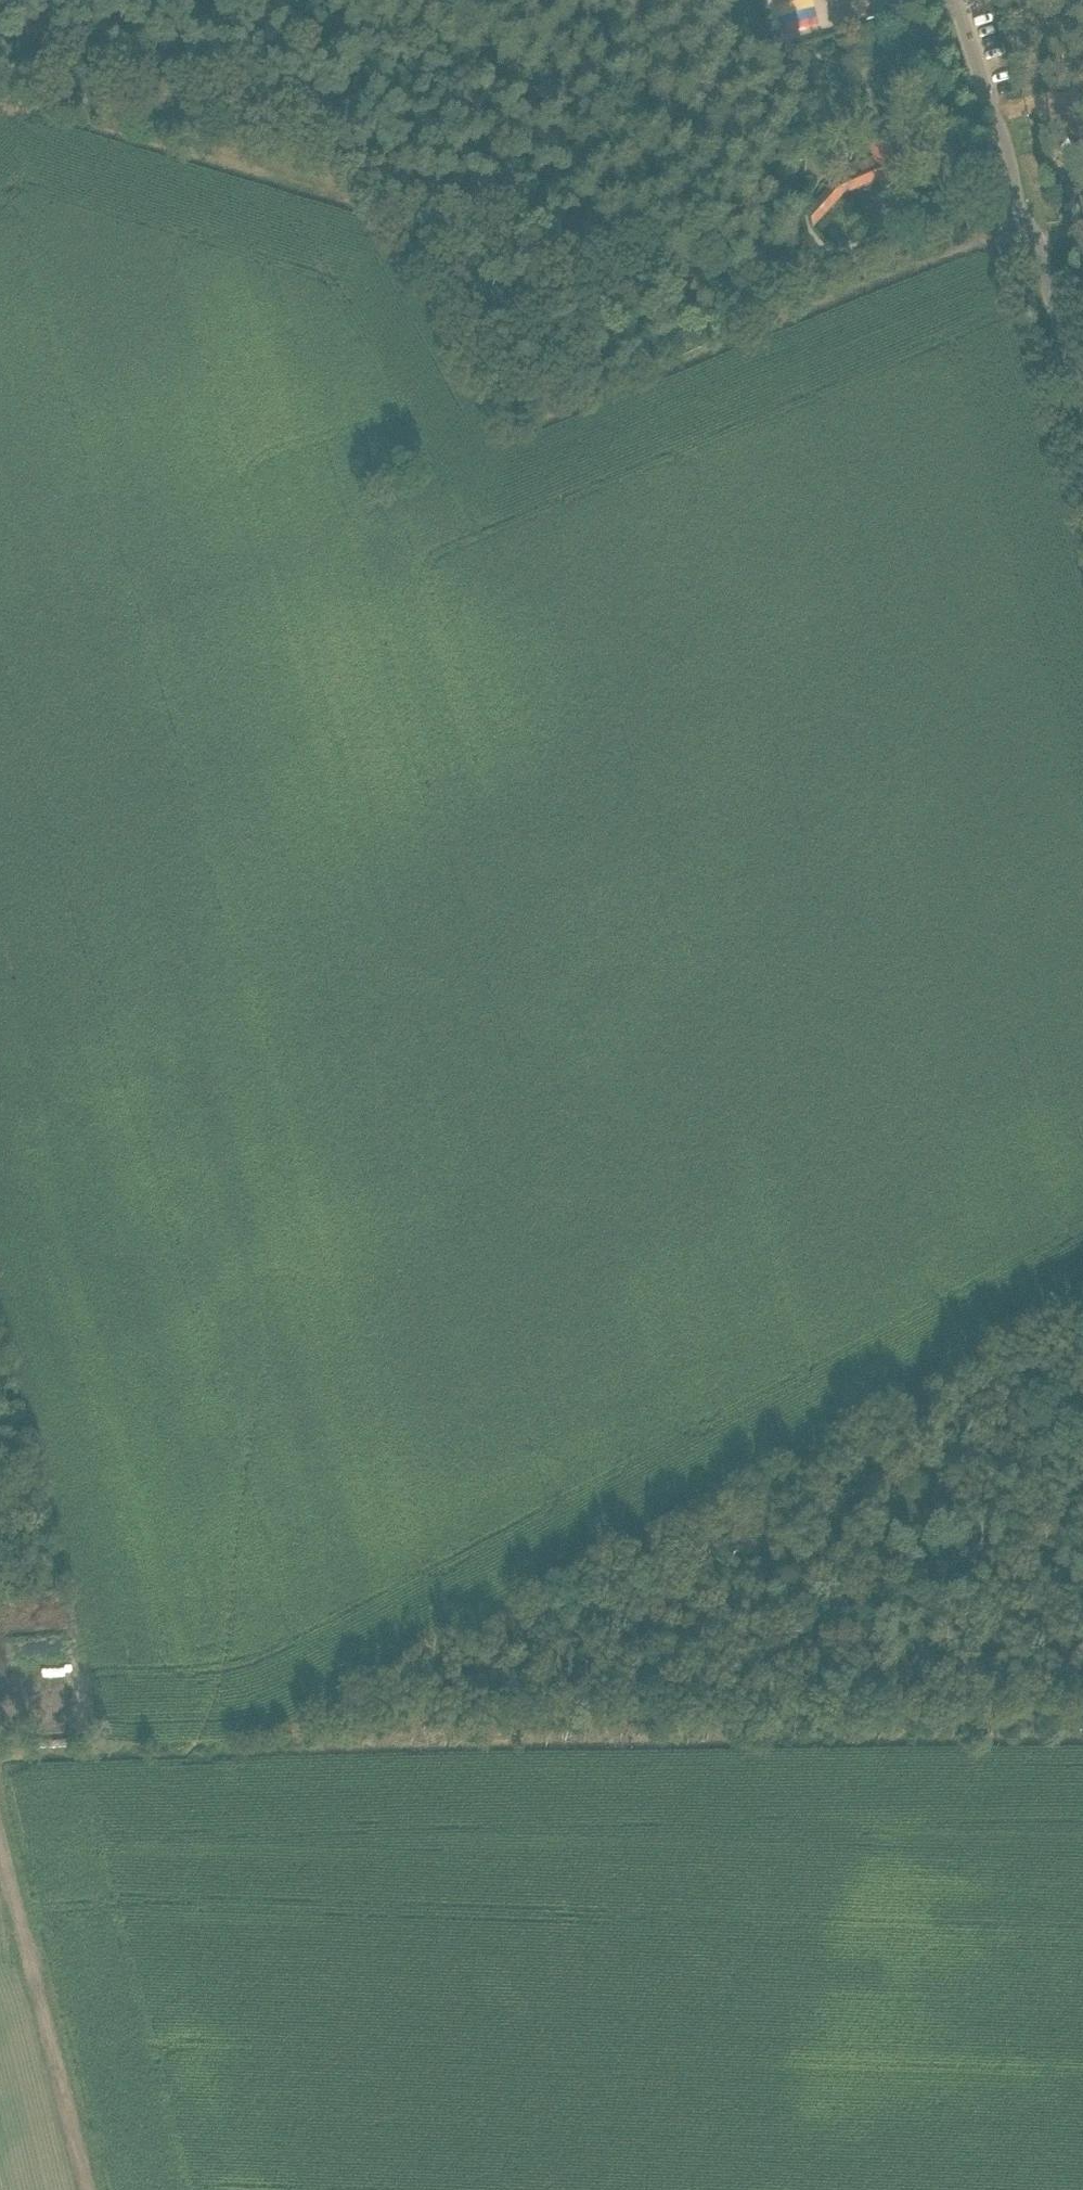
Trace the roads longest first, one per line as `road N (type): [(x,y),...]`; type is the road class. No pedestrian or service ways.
road 1 (unclassified): [(1082,392),(956,0)]
road 2 (track): [(87,2189),(0,1839)]

